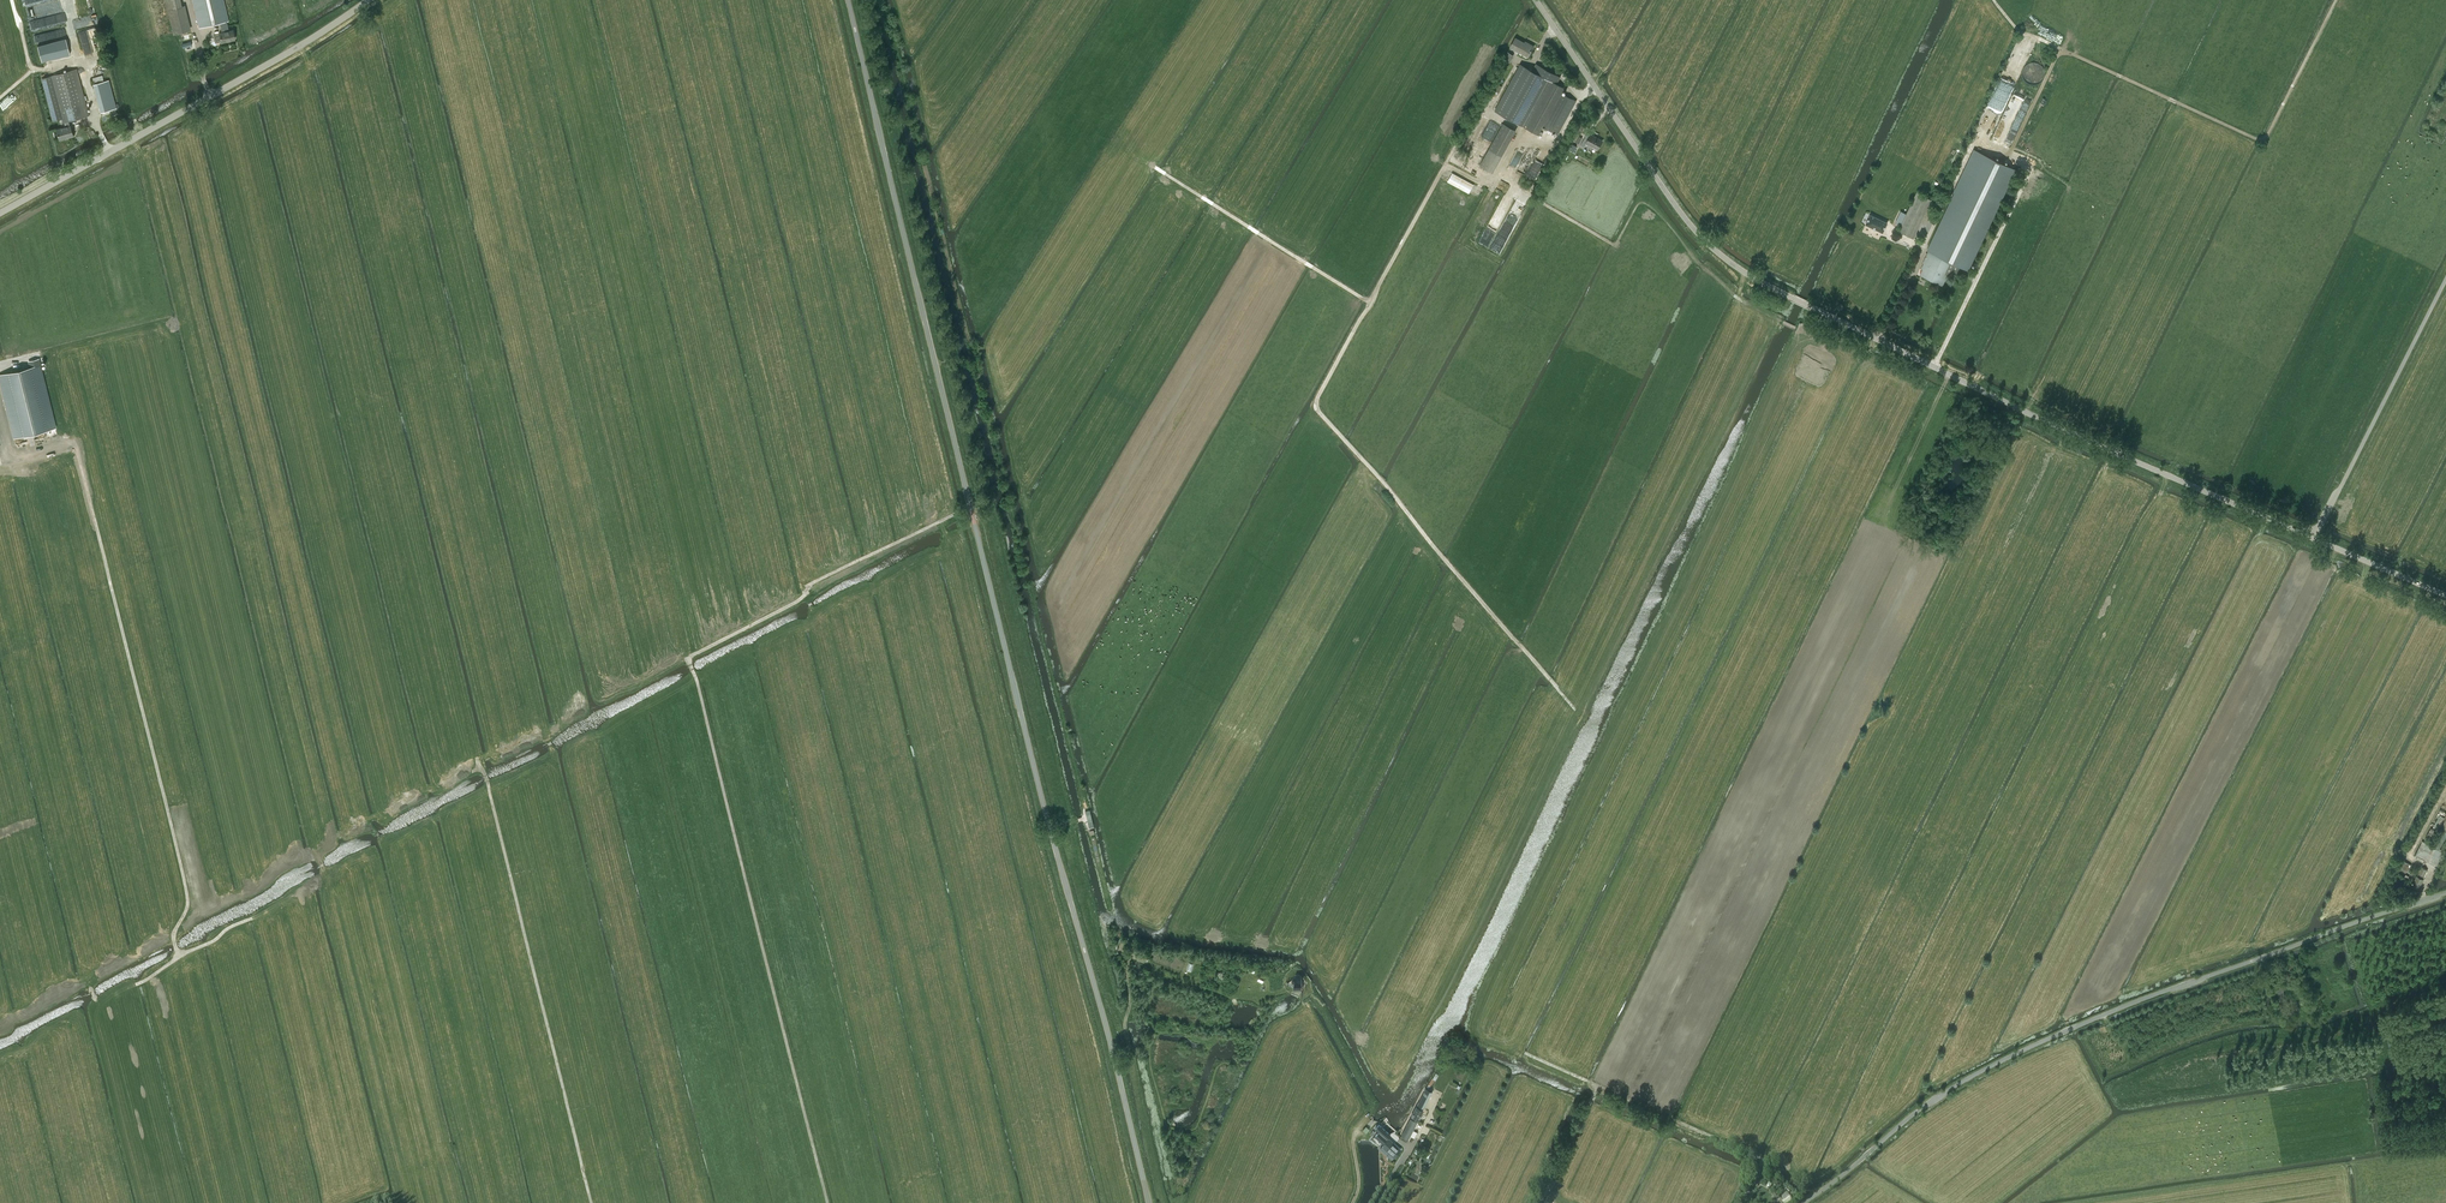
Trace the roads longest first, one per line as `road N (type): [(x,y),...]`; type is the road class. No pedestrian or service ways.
road 1 (unclassified): [(1149,1202),(846,0)]
road 2 (unclassified): [(2445,595),(1929,363),(1736,266),(1686,220),(1534,0)]
road 3 (track): [(1572,708),(1317,399),(1444,165),(1491,189),(1518,139),(1551,149),(1593,87)]
road 4 (track): [(826,1202),(688,659),(801,599),(810,586),(970,507)]
road 5 (unclassified): [(1809,1199),(1952,1085),(2079,1025),(2445,894)]
road 6 (track): [(50,347),(185,885),(189,906),(174,933),(178,954)]
road 7 (track): [(2331,0),(2261,138),(2022,29),(2004,0)]
road 8 (track): [(592,1202),(483,771)]
road 9 (unclassified): [(0,213),(251,75),(368,0)]
road 10 (track): [(1803,1178),(1490,1037)]
road 11 (track): [(2316,539),(2445,279)]
road 12 (track): [(1368,306),(1162,171)]
road 13 (track): [(1133,956),(1172,979),(1238,997),(1286,988)]
road 14 (track): [(1543,1202),(1598,1087)]
road 15 (track): [(86,62),(31,67),(12,0)]

